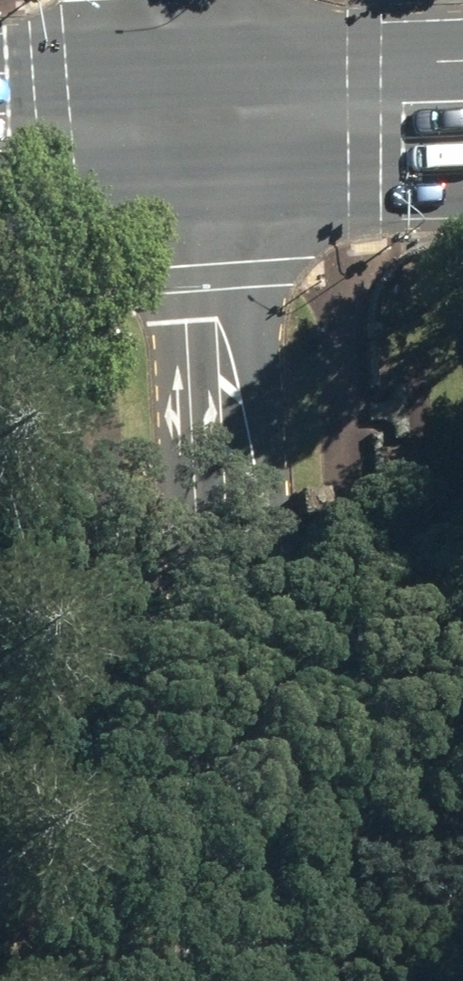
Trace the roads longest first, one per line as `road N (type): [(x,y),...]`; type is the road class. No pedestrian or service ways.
road 1 (unclassified): [(212,269),(239,301),(260,359),(276,507),(279,670),(236,843)]
road 2 (unclassified): [(236,843),(201,675),(191,508),(188,318),(212,269)]
road 3 (primary): [(197,128),(462,121)]
road 4 (primary): [(0,134),(197,128)]
road 5 (unclassified): [(212,269),(197,128)]
road 6 (unclassified): [(246,980),(236,843)]
road 7 (unclassified): [(197,128),(183,0)]

